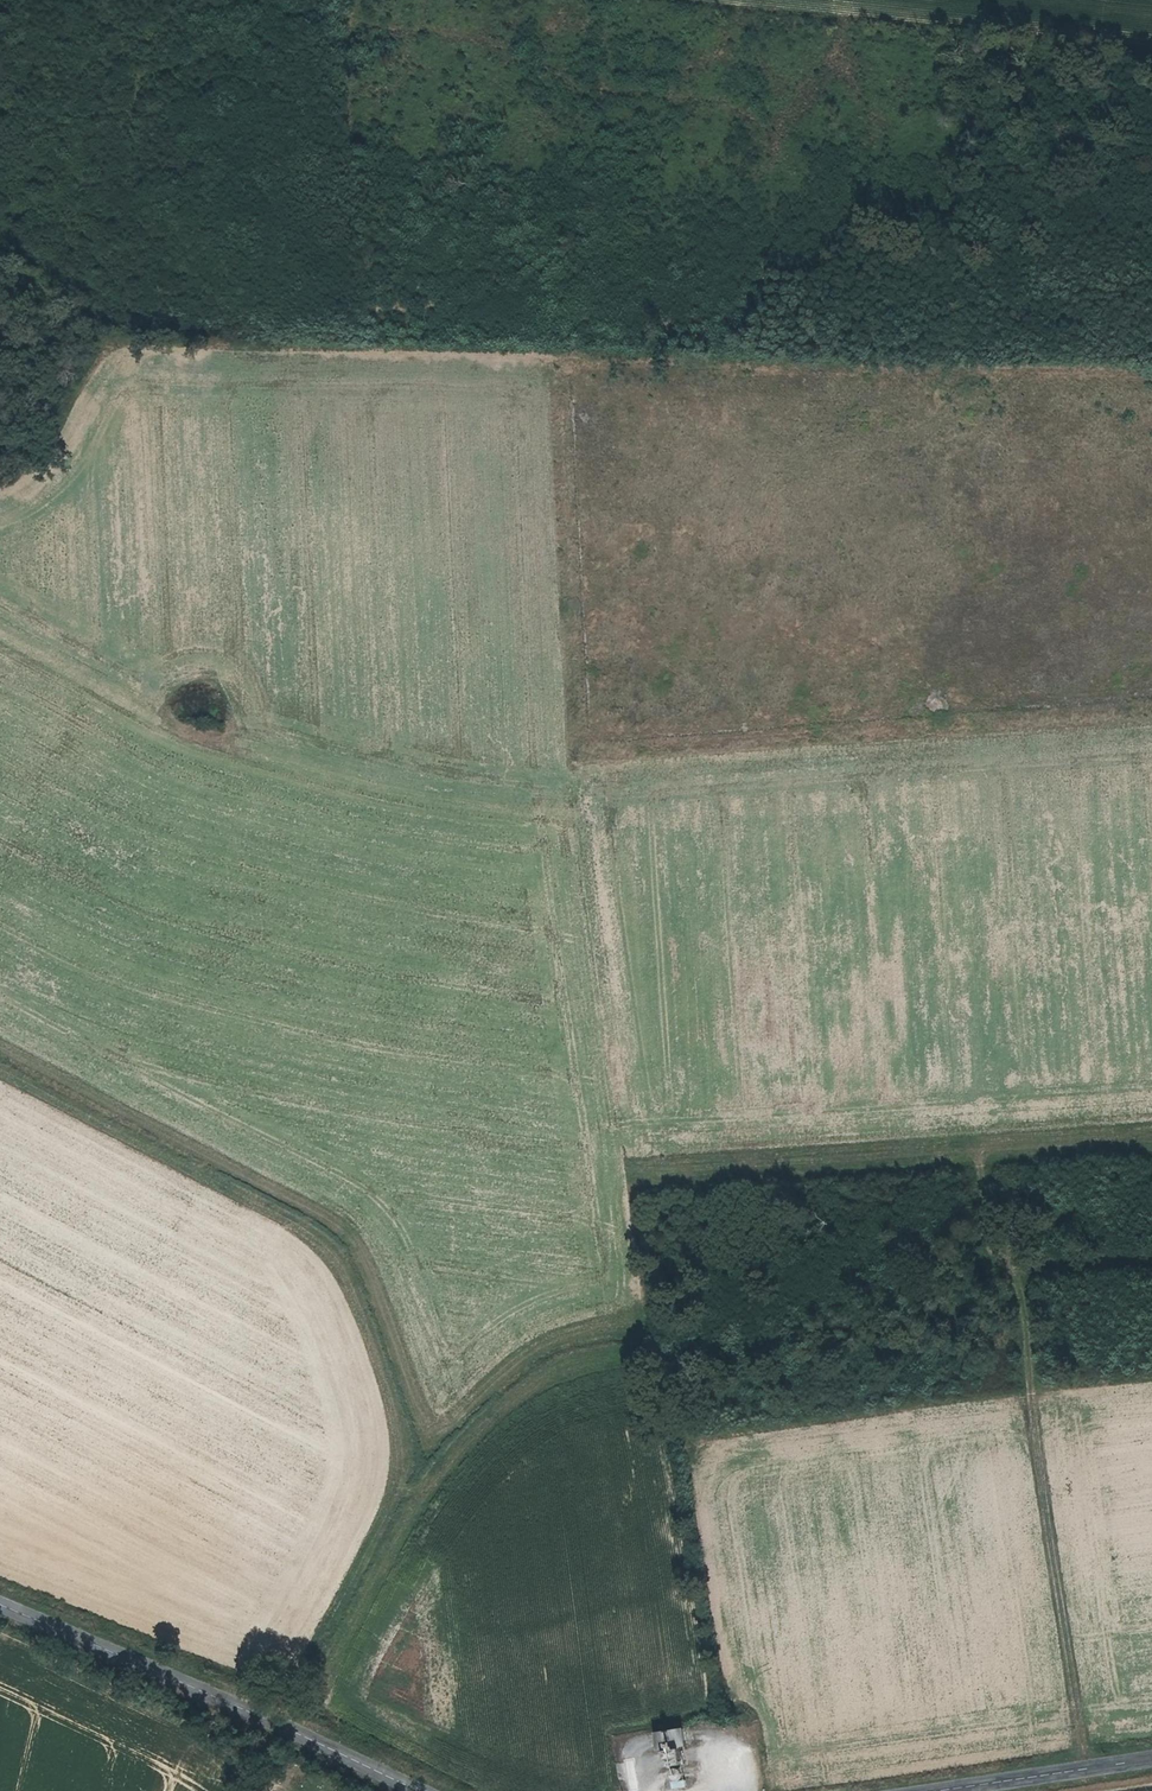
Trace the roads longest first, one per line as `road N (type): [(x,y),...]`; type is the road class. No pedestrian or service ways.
road 1 (track): [(1085,1769),(1013,1295),(985,1246),(971,1171)]
road 2 (tertiary): [(419,1790),(0,1605)]
road 3 (tertiary): [(1151,1759),(935,1790)]

